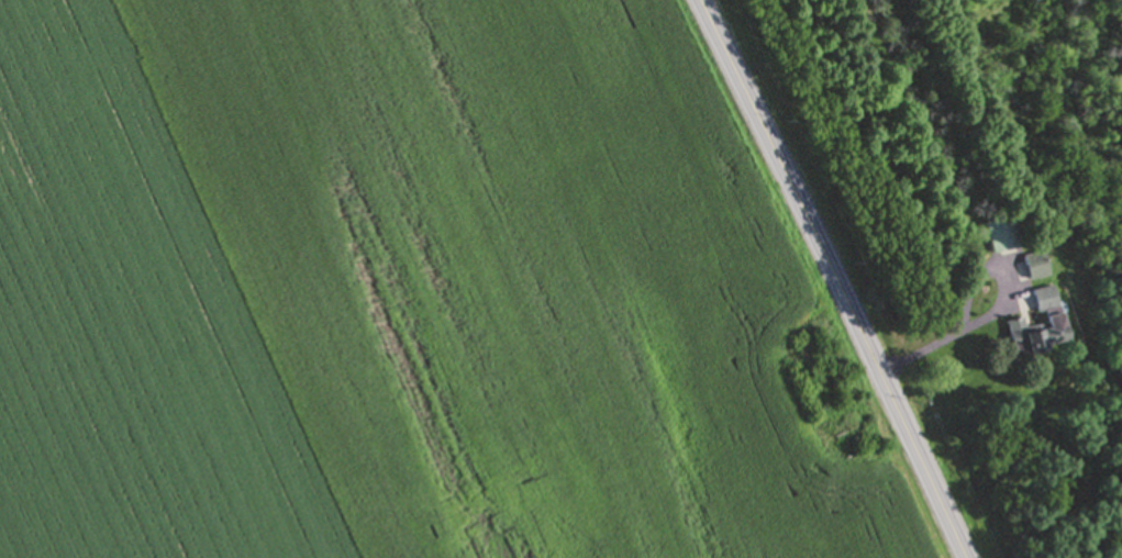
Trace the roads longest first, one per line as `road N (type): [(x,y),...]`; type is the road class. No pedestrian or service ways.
road 1 (secondary): [(969,557),(697,0)]

